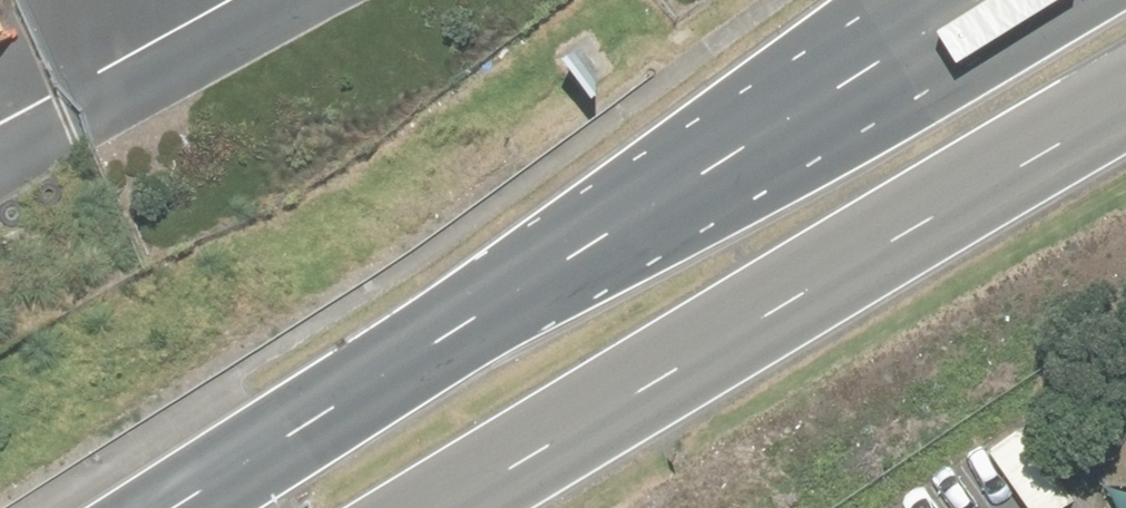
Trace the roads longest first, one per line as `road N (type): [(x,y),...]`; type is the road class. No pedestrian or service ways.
road 1 (primary): [(174,507),(975,0)]
road 2 (primary): [(1125,133),(483,507)]

